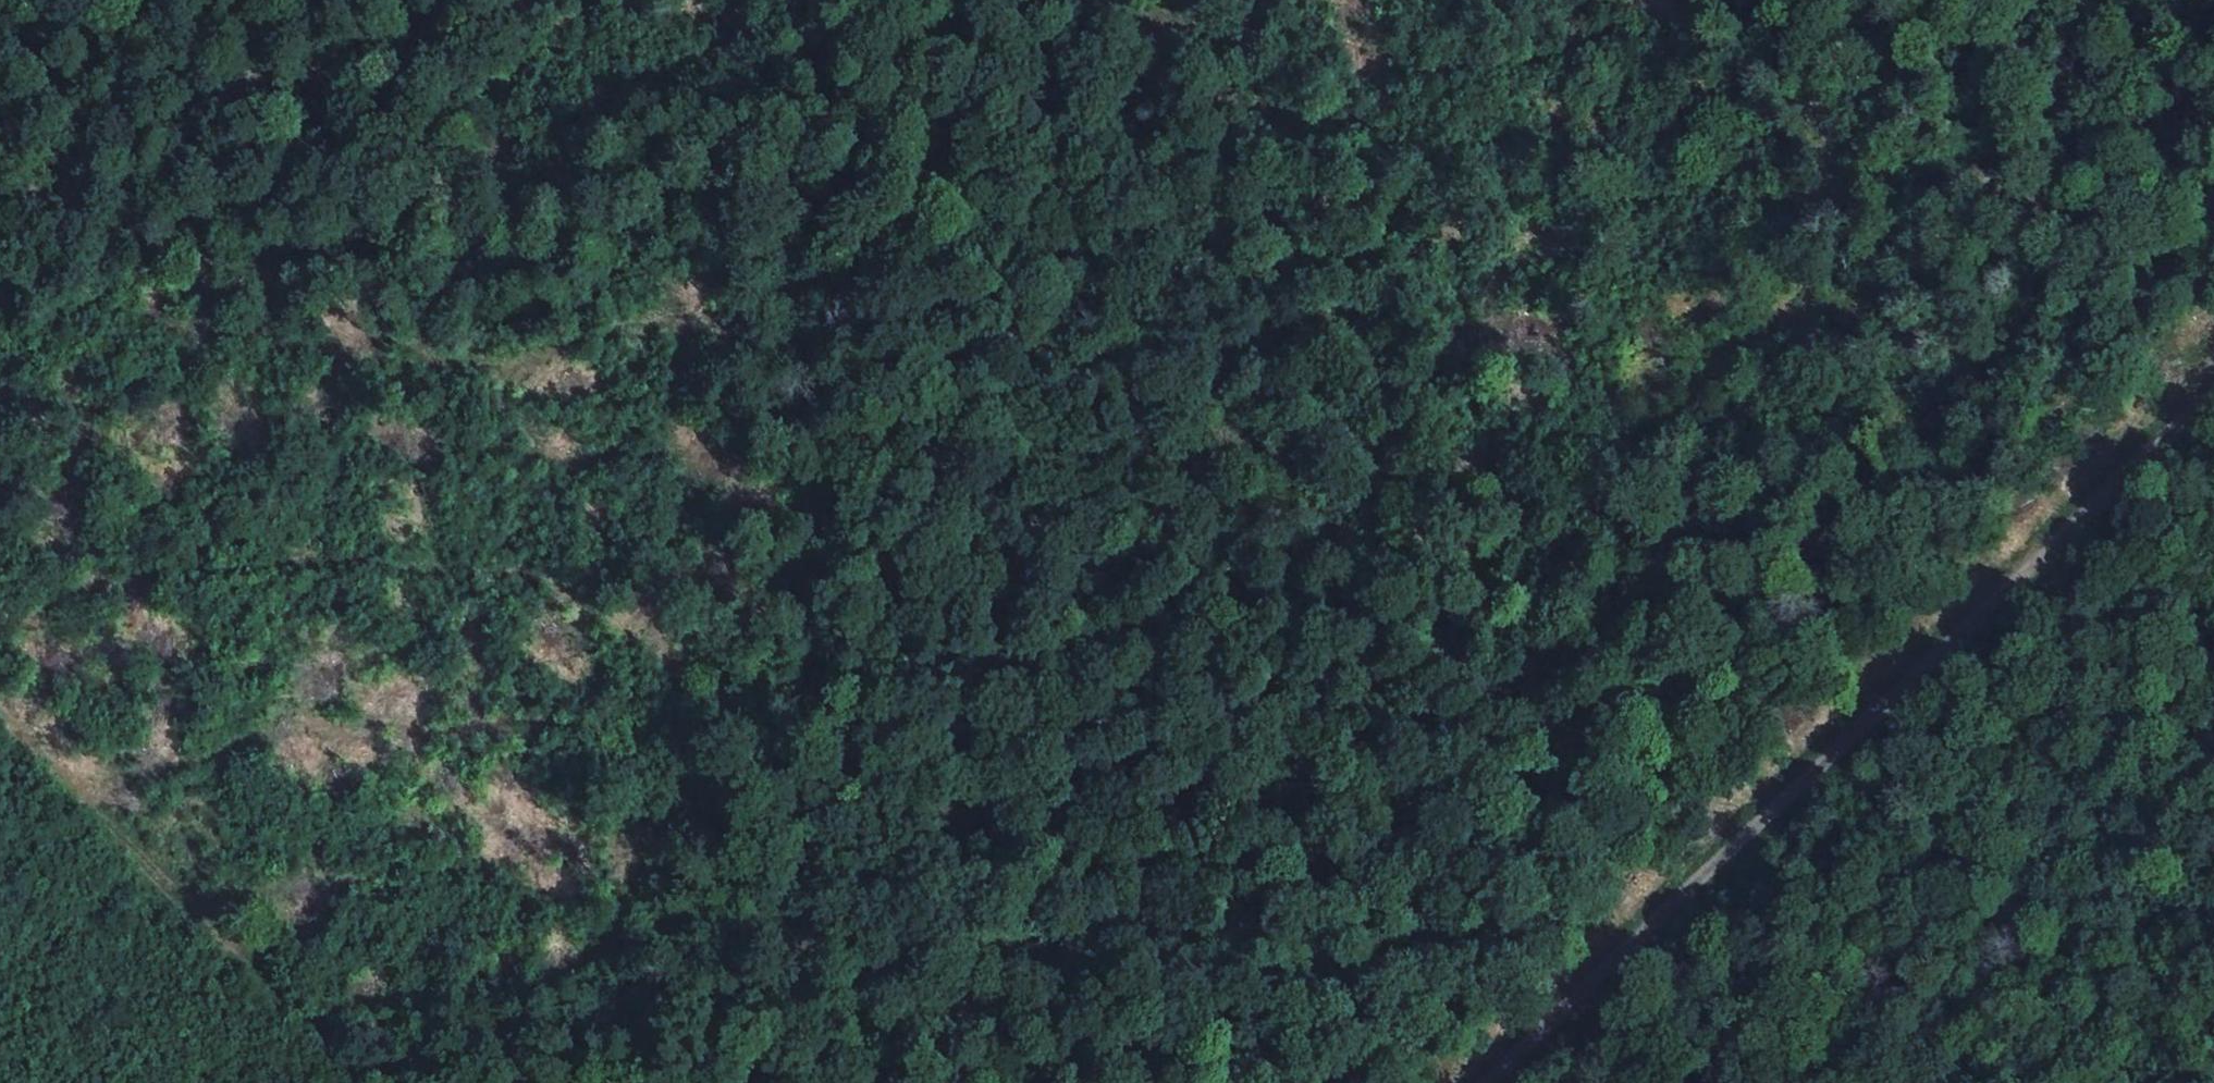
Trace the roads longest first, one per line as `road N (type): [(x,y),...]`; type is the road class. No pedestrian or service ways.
road 1 (track): [(1820,783),(2213,386)]
road 2 (track): [(1502,1082),(1820,783)]

